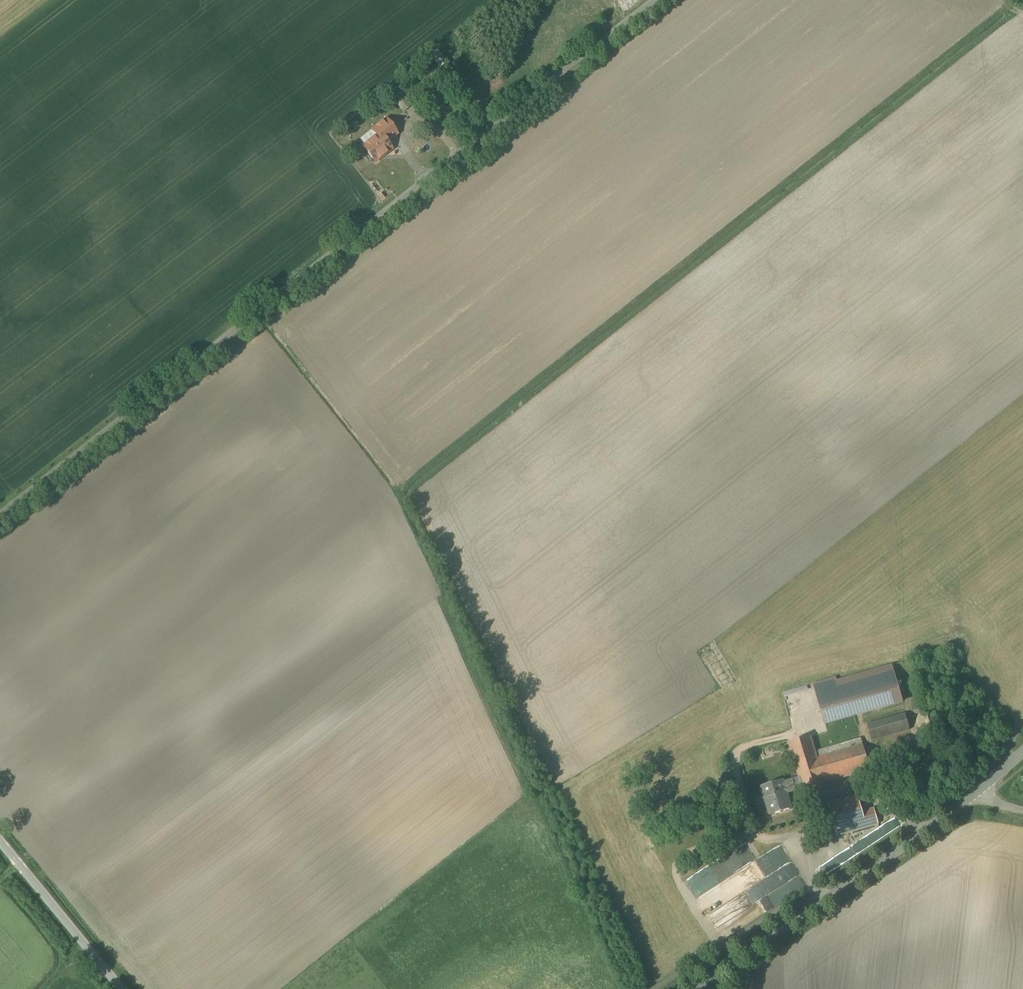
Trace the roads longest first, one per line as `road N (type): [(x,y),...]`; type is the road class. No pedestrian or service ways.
road 1 (unclassified): [(655,0),(0,517)]
road 2 (tertiary): [(698,988),(978,790)]
road 3 (unclassified): [(0,843),(120,988)]

